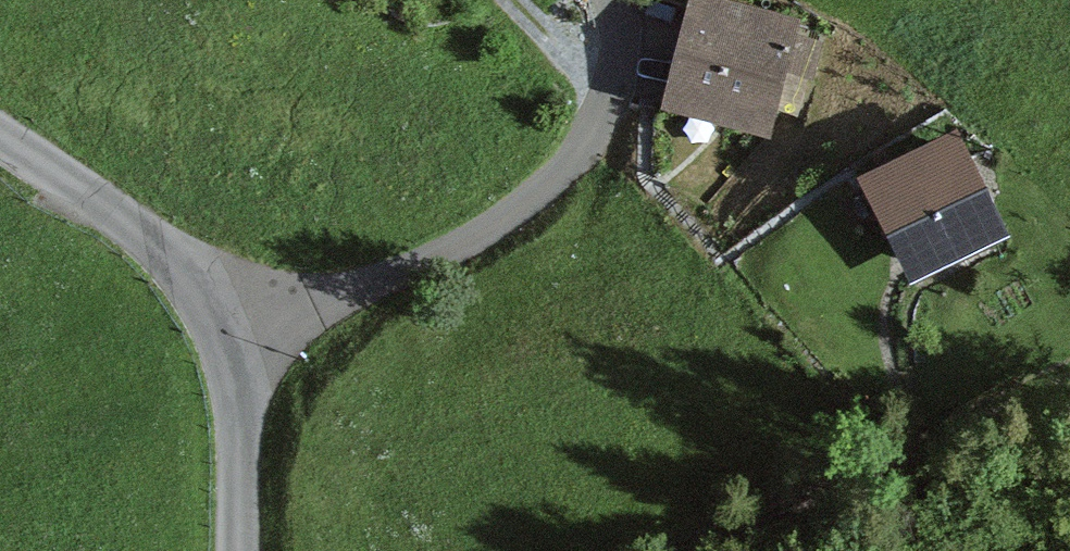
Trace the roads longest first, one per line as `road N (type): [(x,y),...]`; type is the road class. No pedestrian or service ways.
road 1 (residential): [(613,0),(613,88),(571,162),(477,237),(231,327)]
road 2 (track): [(671,550),(1069,379)]
road 3 (residential): [(231,327),(155,242),(0,137)]
road 4 (residential): [(242,550),(231,327)]
road 5 (track): [(906,451),(900,287)]

